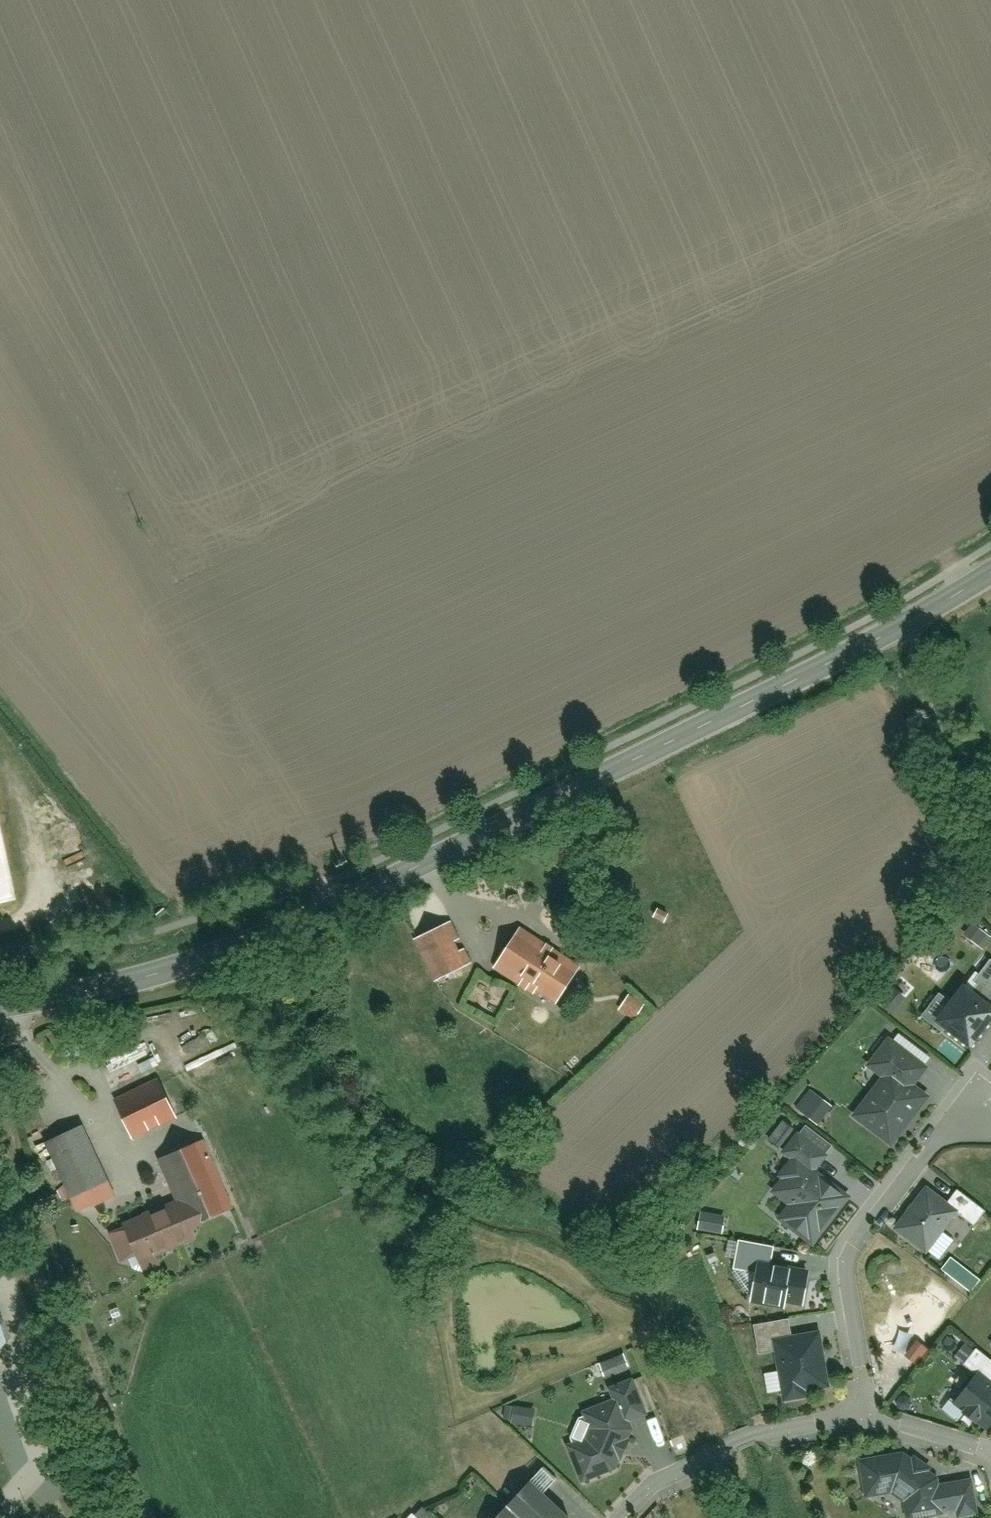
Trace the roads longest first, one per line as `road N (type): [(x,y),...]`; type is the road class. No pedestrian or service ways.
road 1 (tertiary): [(0,1005),(200,958),(429,865),(910,624),(990,572)]
road 2 (residential): [(970,1101),(854,1240),(844,1267),(869,1417)]
road 3 (residential): [(617,1517),(704,1458),(768,1433),(869,1417)]
road 4 (residential): [(869,1417),(971,1445),(990,1461)]

